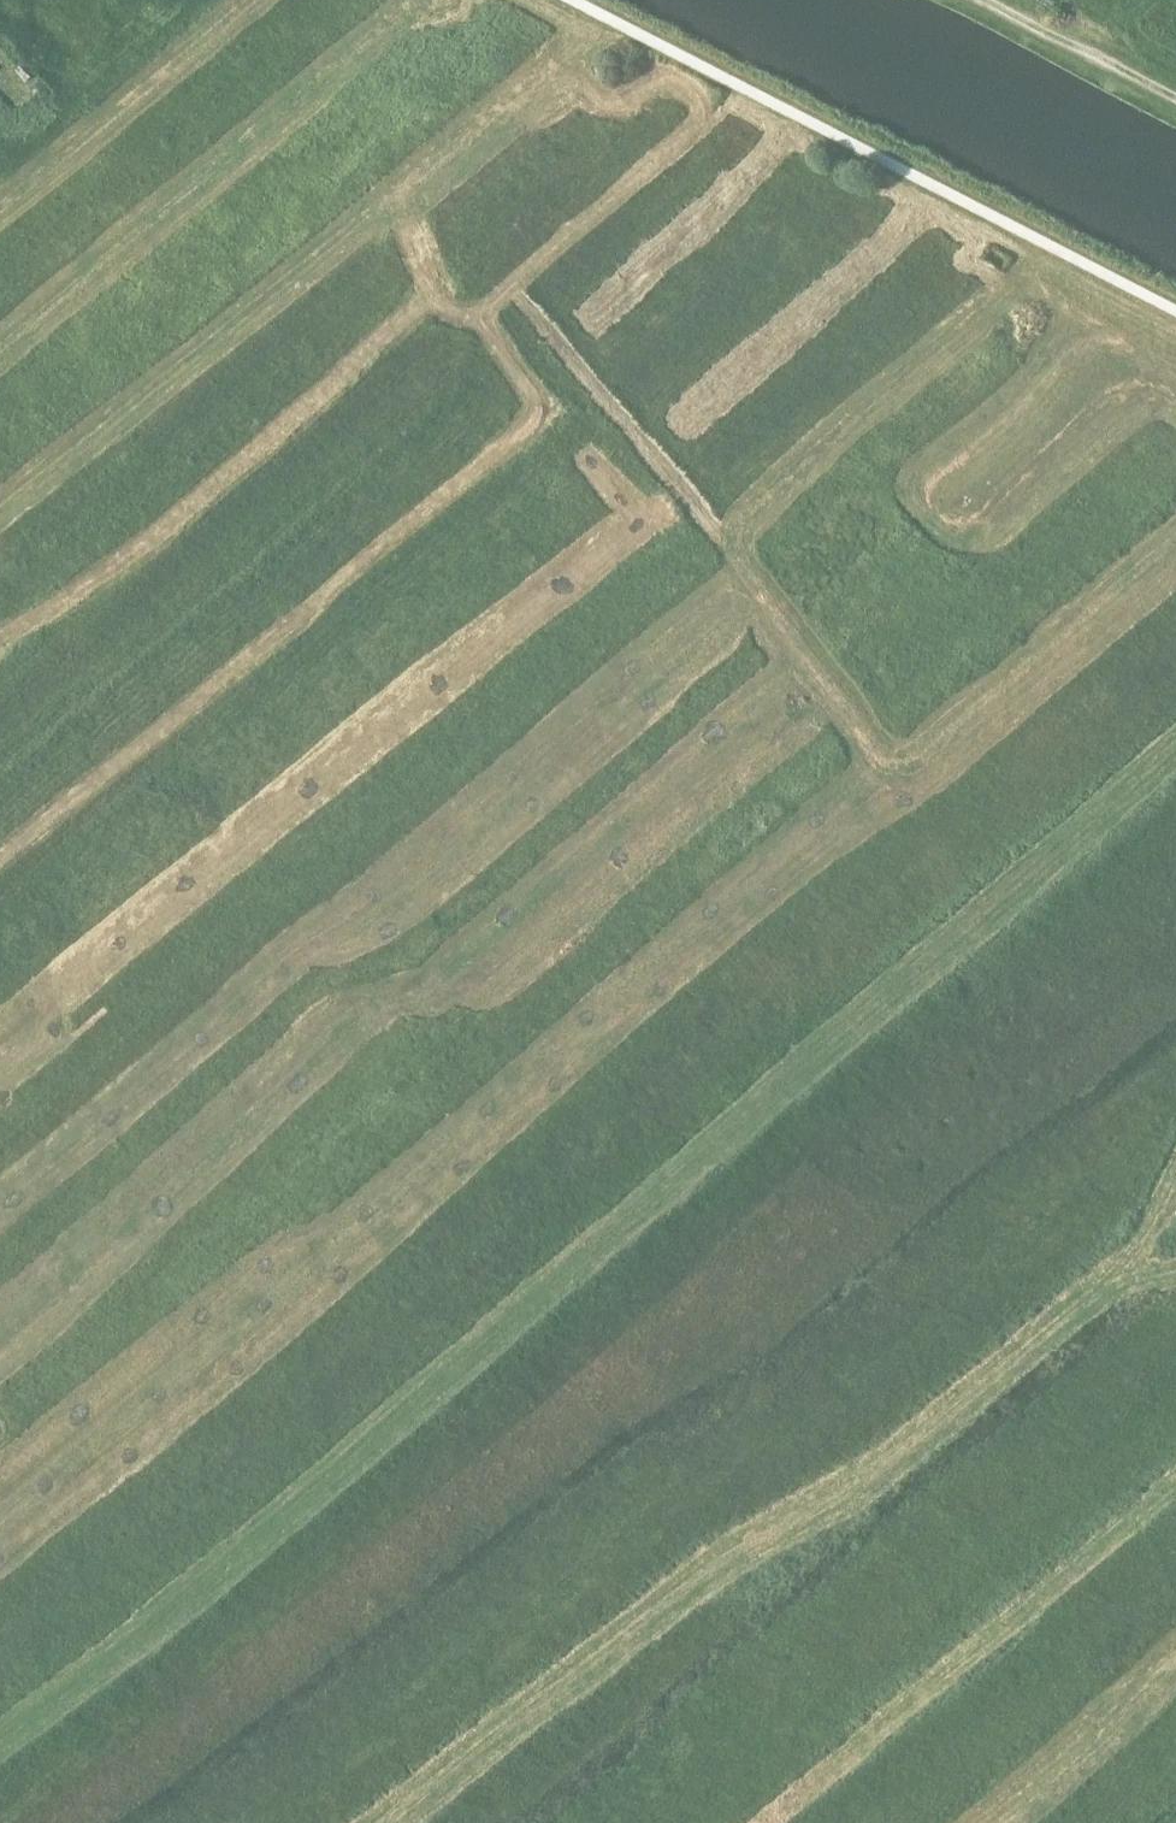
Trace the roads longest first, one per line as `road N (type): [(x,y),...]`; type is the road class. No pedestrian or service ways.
road 1 (track): [(1175,325),(547,0)]
road 2 (unclassified): [(1175,97),(990,0)]

